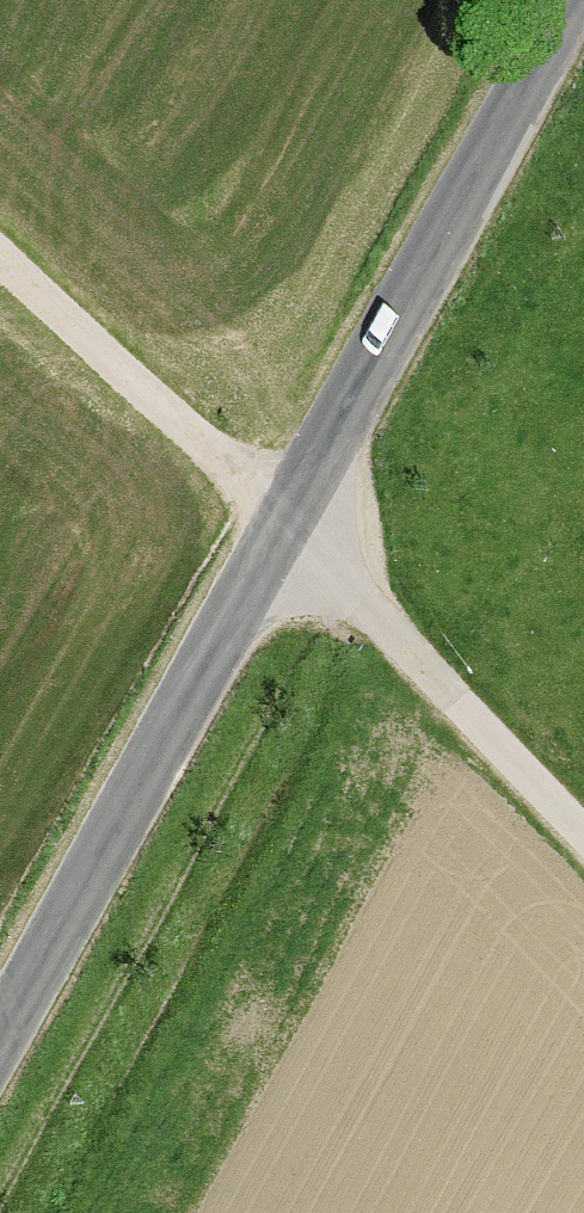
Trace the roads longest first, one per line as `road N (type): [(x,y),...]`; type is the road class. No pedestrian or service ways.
road 1 (tertiary): [(577,0),(0,1045)]
road 2 (track): [(583,832),(290,523)]
road 3 (track): [(0,255),(290,523)]

